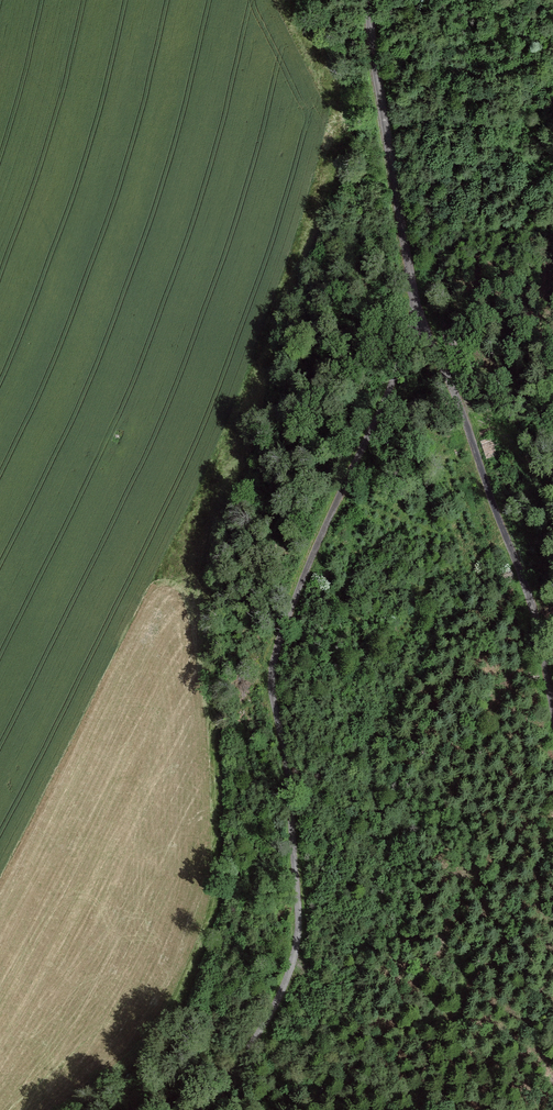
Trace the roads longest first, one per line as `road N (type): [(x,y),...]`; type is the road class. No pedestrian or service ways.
road 1 (unclassified): [(369,0),(418,320),(276,642),(273,688),(297,942),(286,984),(211,1109)]
road 2 (track): [(418,320),(454,394),(529,594),(552,707)]

